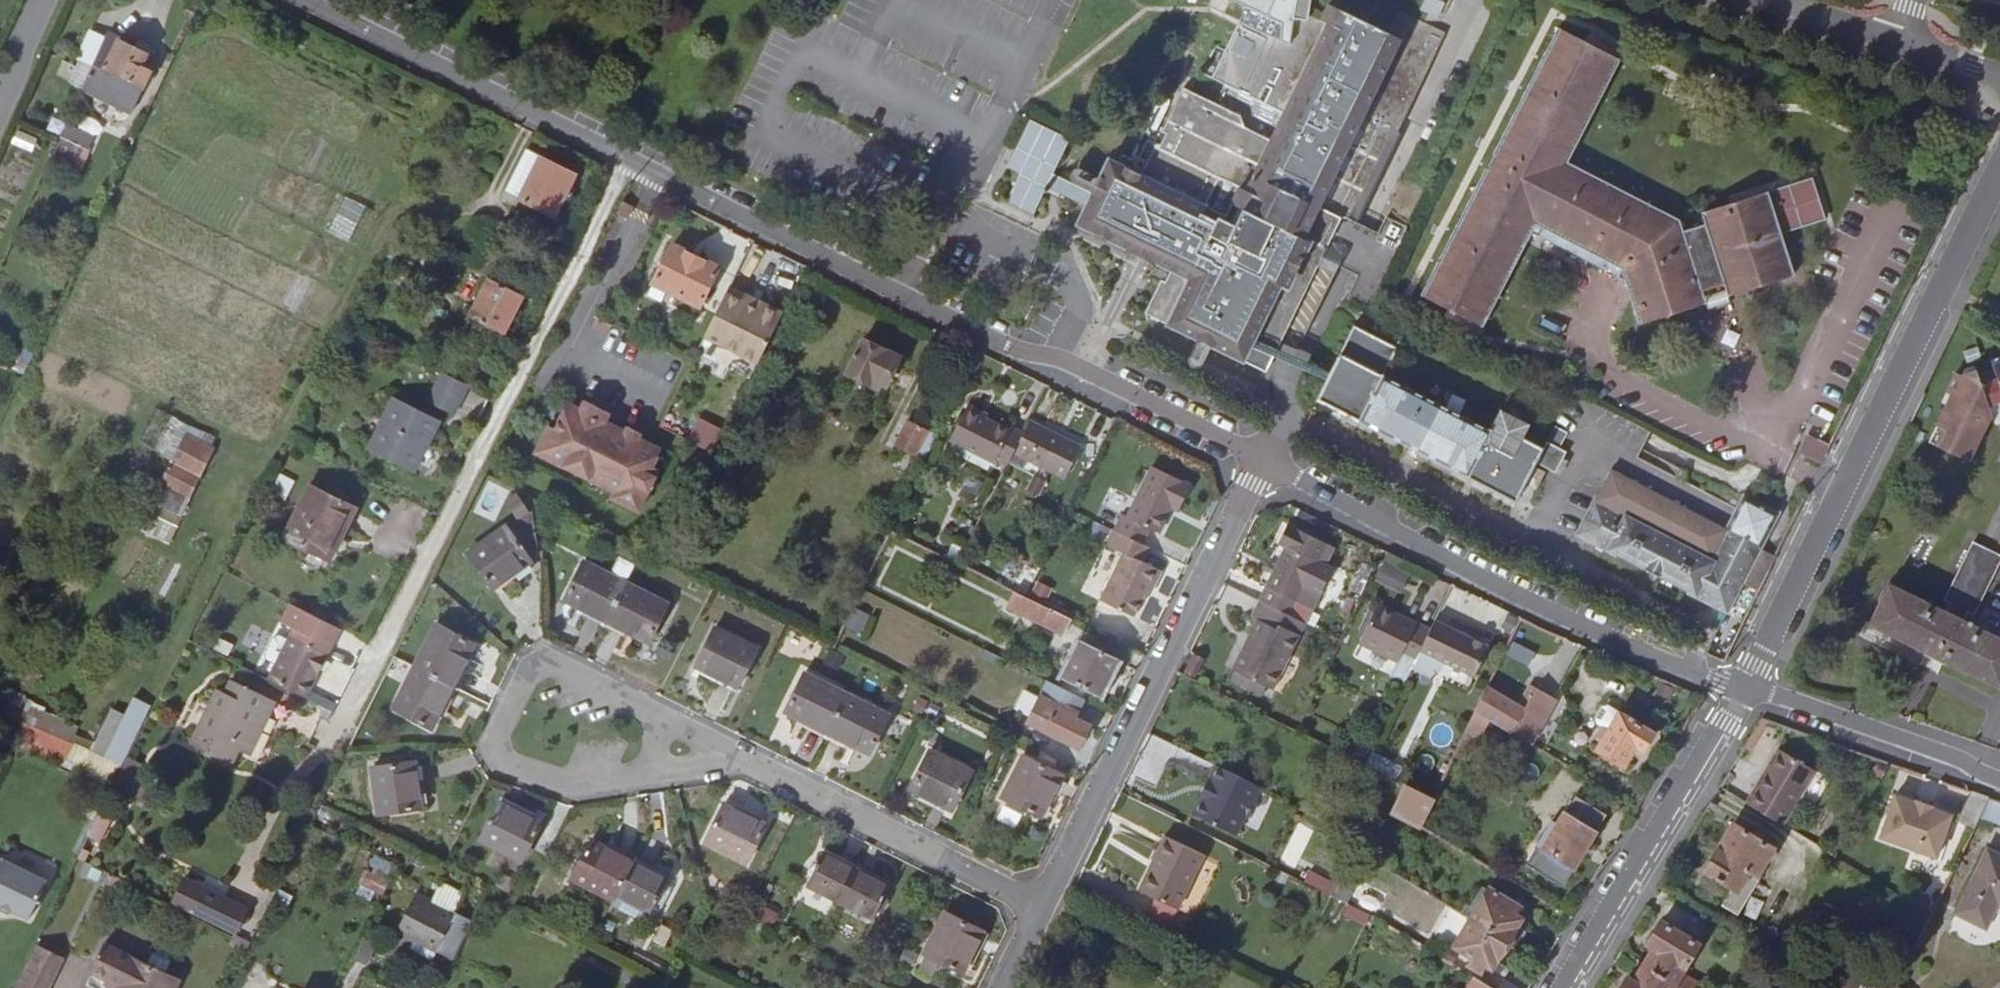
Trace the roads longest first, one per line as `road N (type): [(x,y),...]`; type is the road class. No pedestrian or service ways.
road 1 (residential): [(621,159),(296,794)]
road 2 (residential): [(1263,458),(1069,361),(1007,346),(621,159)]
road 3 (residential): [(1999,174),(1749,685)]
road 4 (residential): [(1749,685),(1712,681),(1479,575),(1263,458)]
road 5 (residential): [(1263,458),(1032,909)]
road 6 (residential): [(709,748),(538,665),(494,748),(523,770),(584,784)]
road 7 (residential): [(1032,909),(709,748)]
road 8 (residential): [(621,159),(298,0)]
road 9 (residential): [(1567,987),(1749,685)]
road 10 (residential): [(1999,782),(1959,759),(1749,685)]
road 11 (residential): [(1999,75),(1769,0)]
road 12 (residential): [(584,784),(709,748)]

